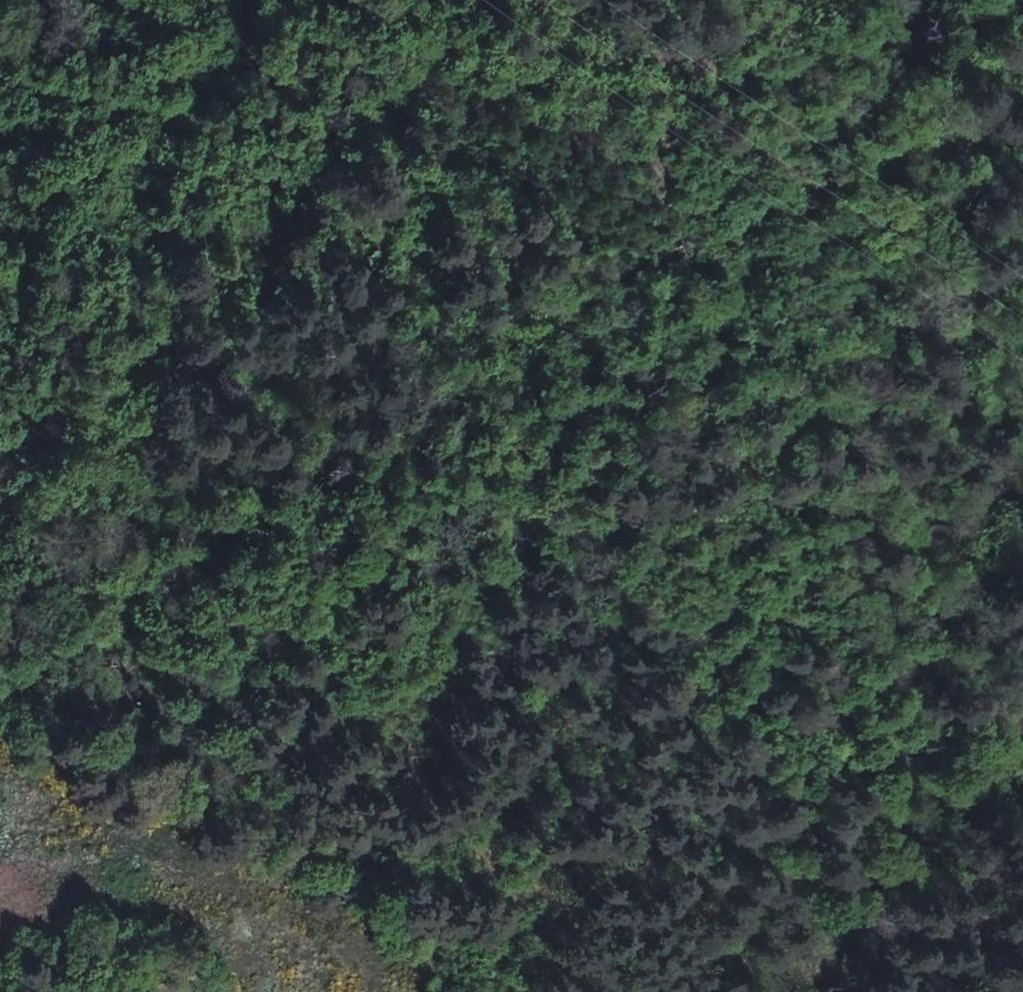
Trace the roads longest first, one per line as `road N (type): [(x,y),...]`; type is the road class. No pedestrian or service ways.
road 1 (track): [(0,464),(40,418),(161,371),(412,89),(474,0)]
road 2 (track): [(0,964),(78,953),(200,991)]

